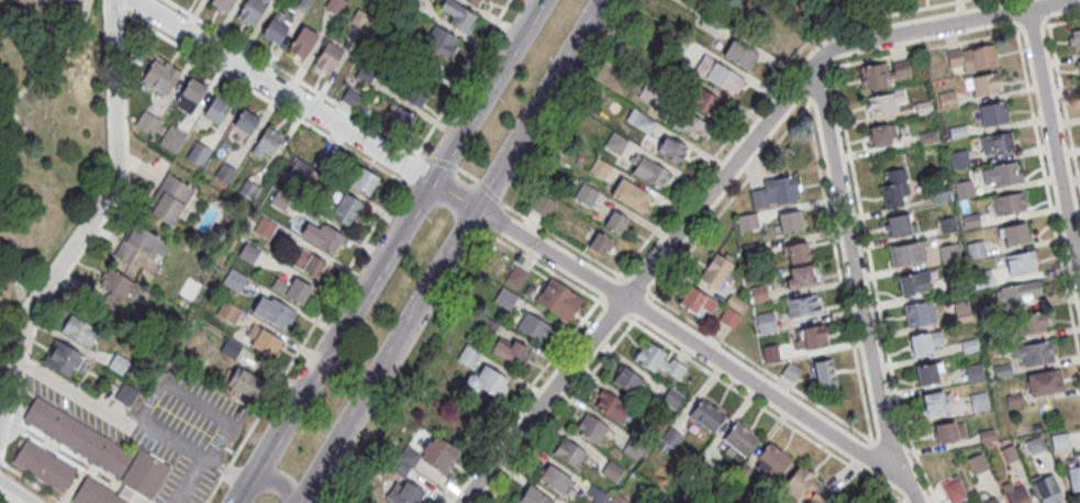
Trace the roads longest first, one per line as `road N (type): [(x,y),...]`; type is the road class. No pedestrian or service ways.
road 1 (residential): [(902,482),(606,289),(130,0)]
road 2 (secondary): [(299,502),(604,0)]
road 3 (secondary): [(540,0),(235,502)]
road 4 (residential): [(462,502),(811,64)]
road 5 (residential): [(0,436),(35,303),(121,185),(108,0)]
road 6 (residential): [(916,502),(881,418),(811,64)]
road 7 (residential): [(1079,291),(1026,10)]
road 8 (residential): [(1077,0),(839,44),(811,64)]

